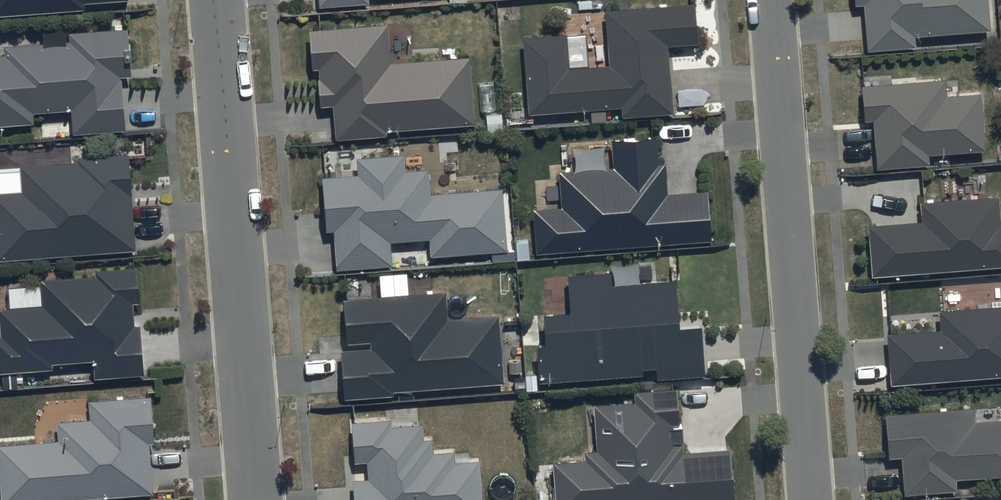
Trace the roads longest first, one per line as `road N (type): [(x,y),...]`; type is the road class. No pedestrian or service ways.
road 1 (residential): [(255,499),(216,0)]
road 2 (residential): [(807,499),(770,0)]

